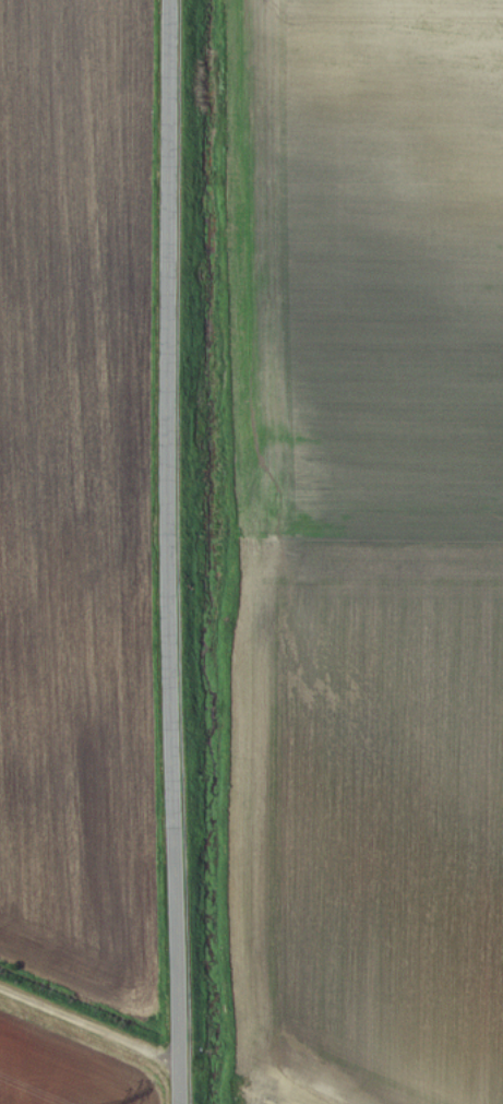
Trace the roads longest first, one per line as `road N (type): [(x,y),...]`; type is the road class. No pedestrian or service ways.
road 1 (residential): [(177,0),(177,553)]
road 2 (residential): [(177,553),(187,1103)]

